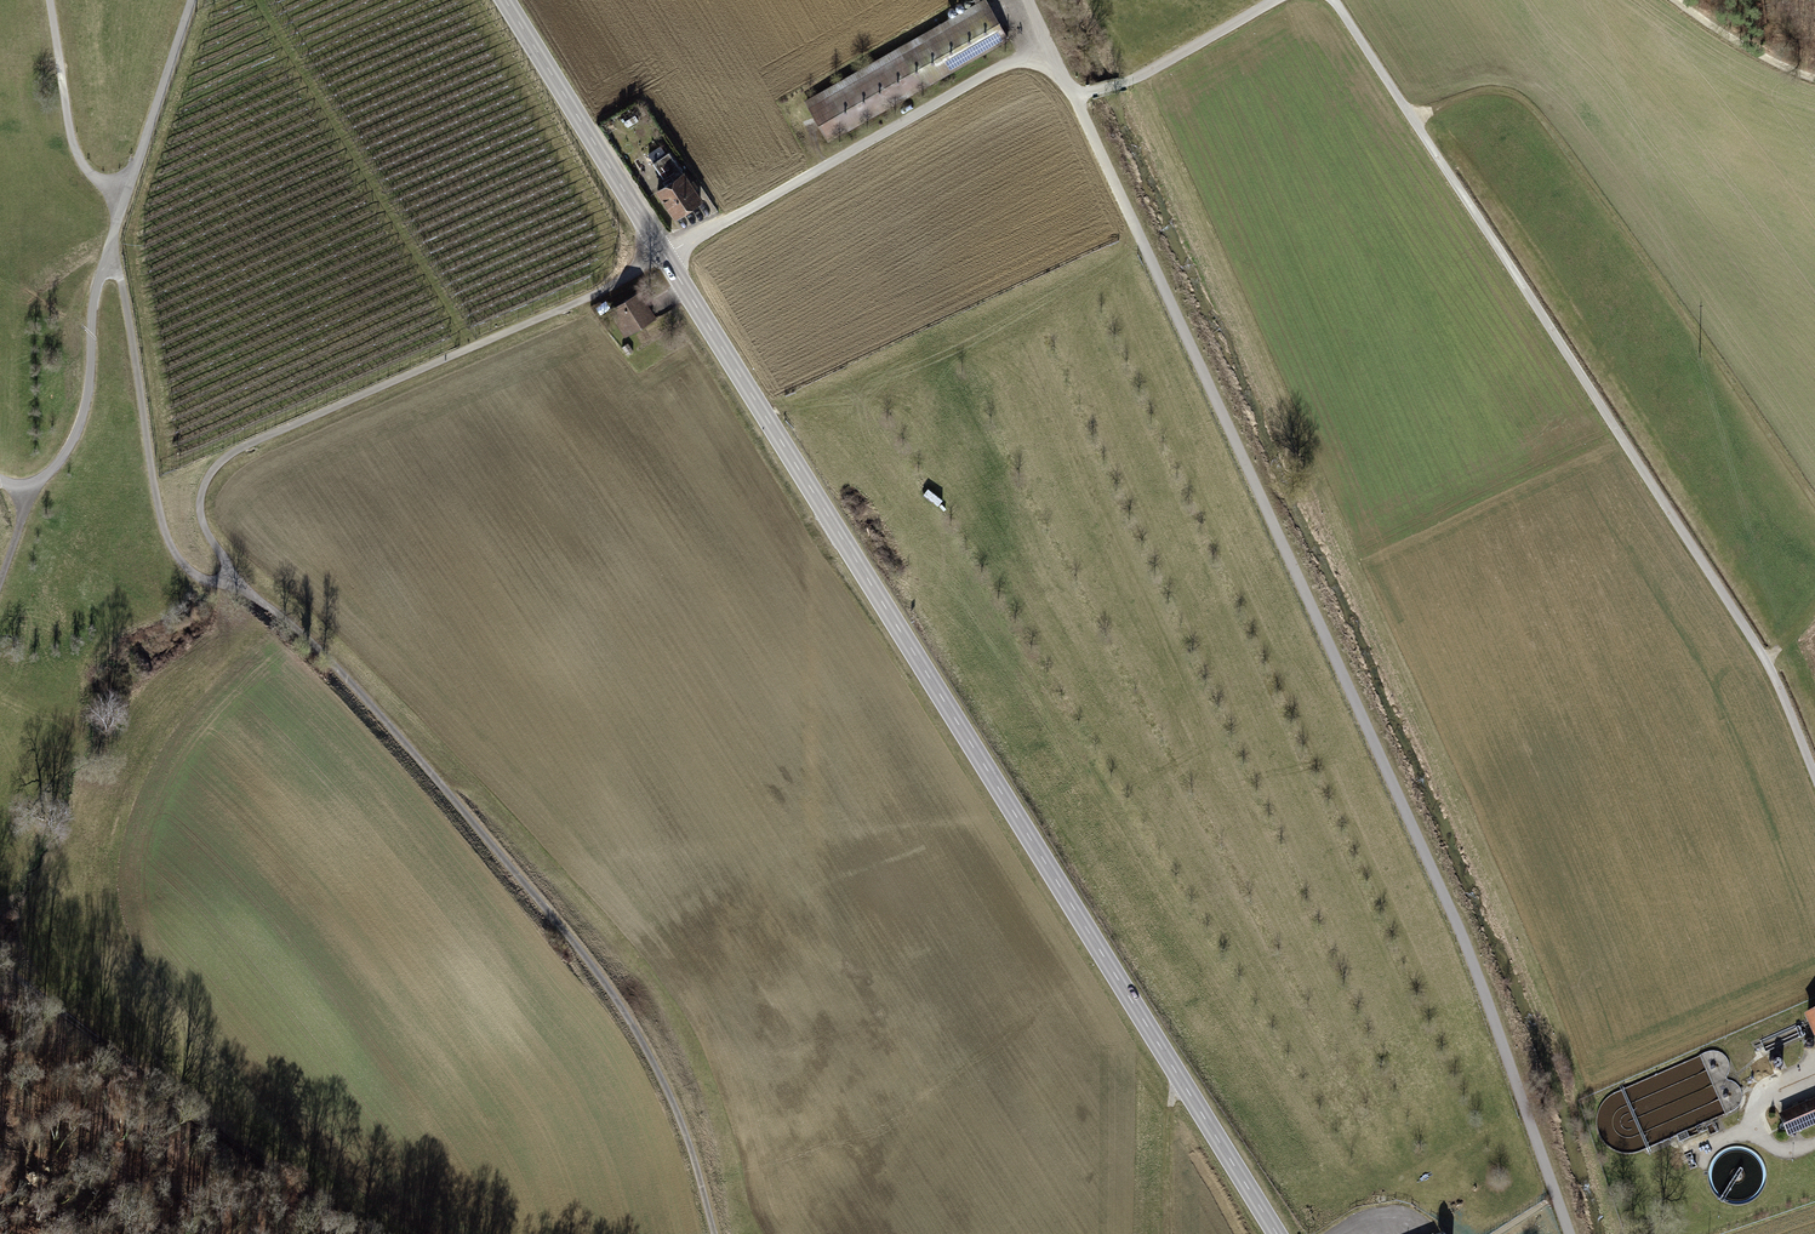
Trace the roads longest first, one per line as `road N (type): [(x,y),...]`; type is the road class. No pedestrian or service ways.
road 1 (secondary): [(1276,1233),(504,0)]
road 2 (track): [(110,242),(168,544),(201,580),(228,578),(199,496),(211,471),(236,449),(579,301),(663,253)]
road 3 (track): [(1332,0),(1767,663),(1814,781)]
road 4 (track): [(228,578),(346,679),(583,948),(651,1051),(691,1138),(718,1233)]
road 5 (track): [(800,1233),(809,682),(814,567),(829,519)]
road 6 (track): [(1410,120),(1458,98),(1511,96),(1536,113),(1814,511)]
road 7 (track): [(189,0),(91,297),(82,416),(40,482),(16,487)]
road 8 (track): [(0,953),(233,1145),(391,1233)]
road 9 (track): [(1046,44),(663,253)]
road 10 (track): [(124,196),(76,155),(46,0)]
road 11 (track): [(1273,0),(1119,86)]
road 12 (track): [(1814,1066),(1768,1086),(1755,1114),(1771,1151),(1787,1157),(1814,1146)]
road 13 (track): [(1814,77),(1729,37),(1678,0)]
road 14 (track): [(1168,1233),(1172,1097),(1180,1080)]

